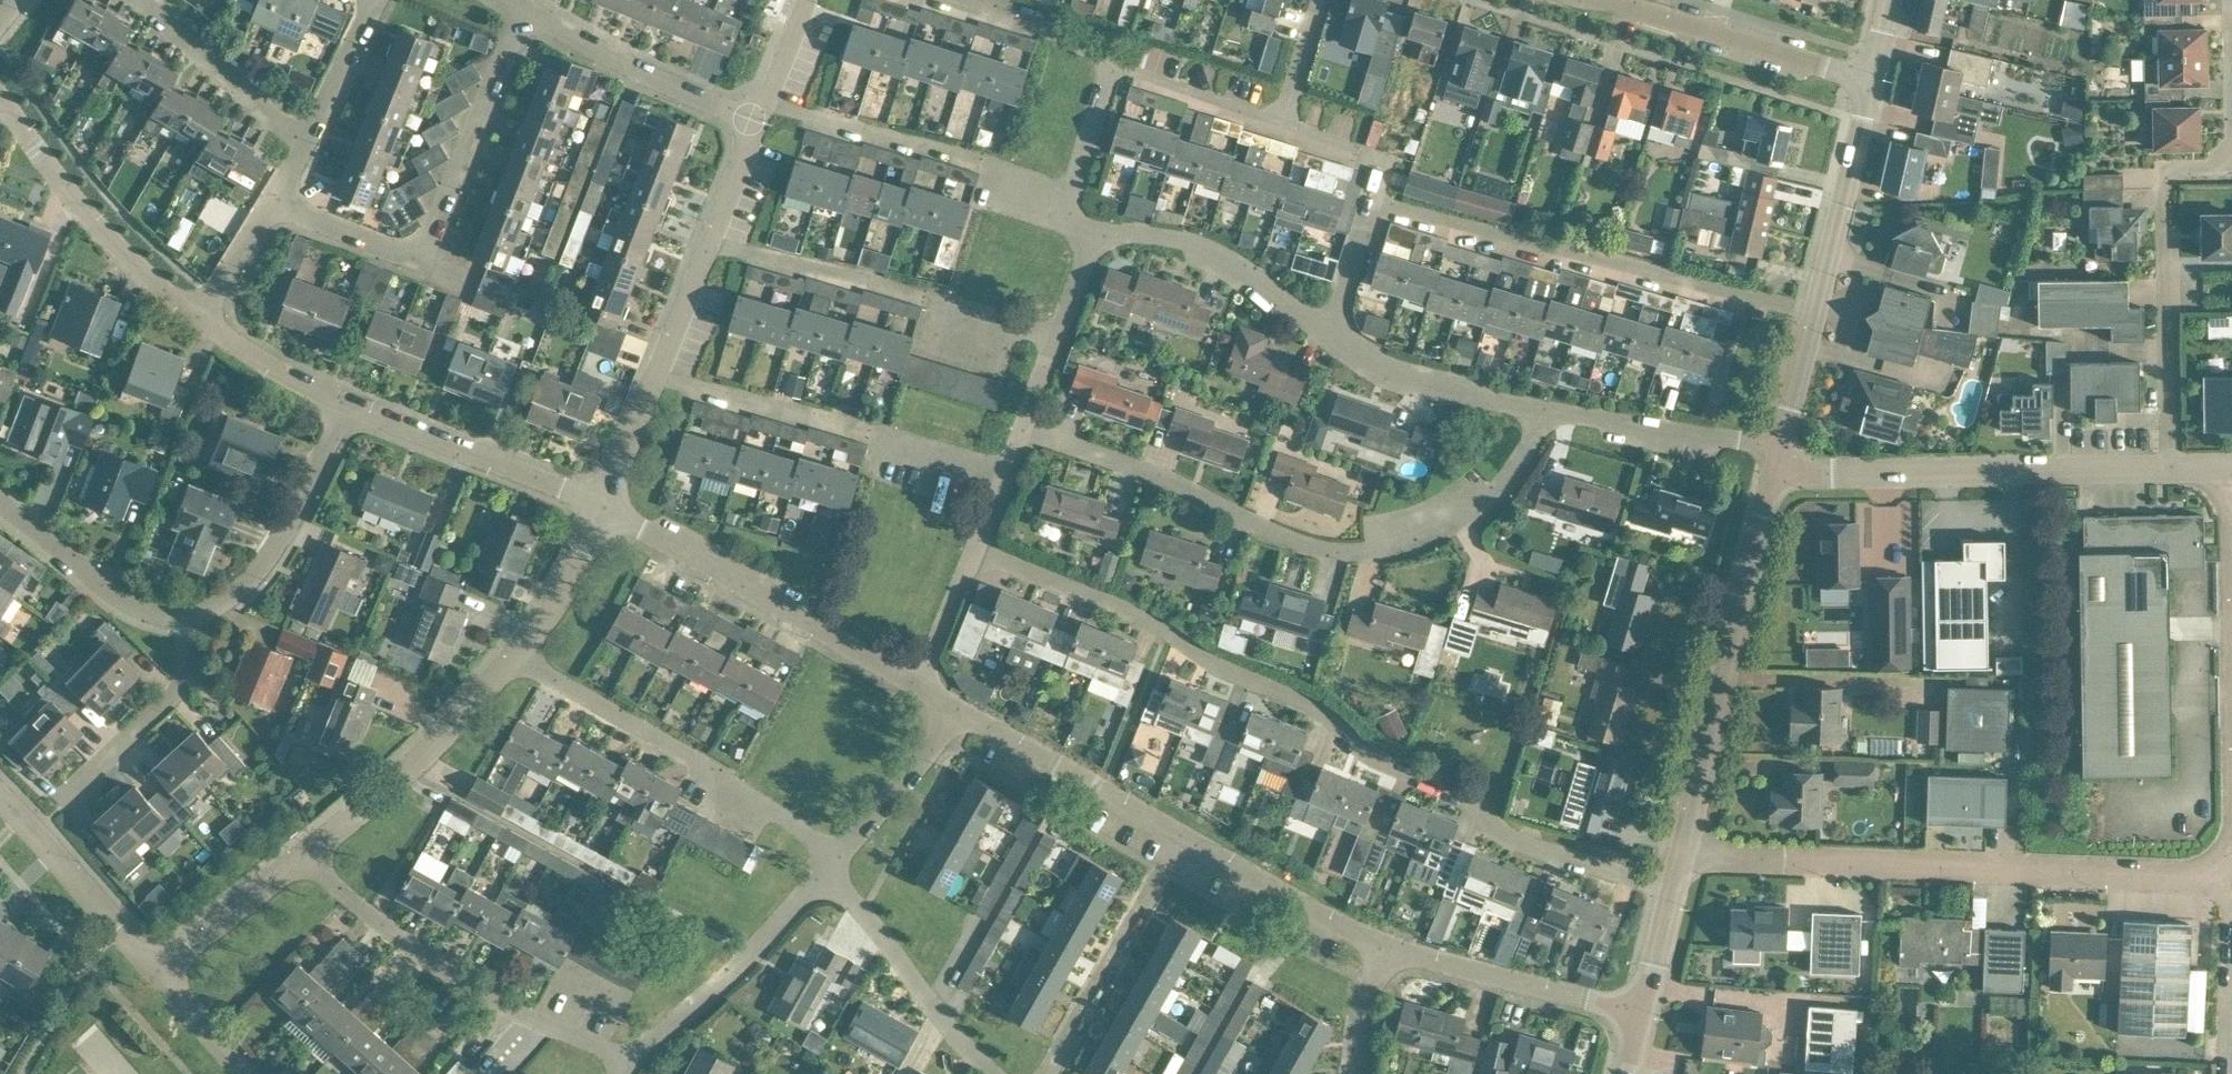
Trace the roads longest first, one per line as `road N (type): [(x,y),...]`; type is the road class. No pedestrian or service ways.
road 1 (residential): [(1671,885),(1514,838),(1461,790),(1377,758),(1323,710),(1219,663),(1111,599),(978,547)]
road 2 (residential): [(1024,428),(1130,464),(1290,541),(1372,551),(1467,516),(1503,485),(1543,408)]
road 3 (residential): [(2231,882),(1781,860),(1681,844)]
road 4 (residential): [(1815,313),(1370,200)]
road 5 (residential): [(270,200),(422,259),(524,8)]
road 6 (unclassified): [(1778,468),(1832,475),(2170,467)]
road 7 (residential): [(627,1061),(500,1005),(388,929),(302,852)]
road 8 (unclassified): [(1681,844),(1778,468)]
road 9 (residential): [(838,859),(667,742),(517,654)]
road 10 (residential): [(920,683),(603,503)]
road 11 (residential): [(199,323),(104,230),(0,93)]
road 12 (residential): [(302,852),(404,770),(517,654)]
road 13 (residential): [(347,400),(296,515),(252,580),(186,620)]
road 14 (residential): [(627,1061),(721,983),(828,869)]
road 15 (residential): [(603,503),(347,400)]
road 16 (residential): [(1050,1073),(1184,833)]
road 17 (residential): [(1643,1007),(1377,940)]
road 18 (unclassified): [(1870,81),(1615,0)]
road 19 (residential): [(2170,467),(2164,202)]
road 20 (residential): [(996,1073),(828,869)]
road 21 (residential): [(1184,833),(956,705)]
road 22 (residential): [(524,8),(756,122)]
road 23 (residential): [(1100,245),(1155,233),(1200,246),(1241,266),(1325,334)]
road 24 (residential): [(1543,408),(1781,447)]
road 25 (unclassified): [(1815,313),(1870,81)]
road 26 (residential): [(1325,334),(1406,382),(1543,408)]
road 27 (unclassified): [(159,971),(0,801)]
road 28 (residential): [(984,163),(763,102)]
road 29 (residential): [(186,620),(137,608),(0,502)]
road 30 (residential): [(926,292),(711,242)]
road 31 (residential): [(871,433),(657,379)]
road 32 (residential): [(1377,940),(1184,833)]
road 33 (residential): [(72,786),(181,686),(186,620)]
road 34 (residential): [(307,138),(144,0)]
road 35 (residential): [(1024,428),(1083,267),(1100,245)]
road 36 (residential): [(1112,64),(1070,201),(1078,224),(1100,245)]
road 37 (residential): [(838,859),(956,705)]
road 38 (residential): [(159,971),(302,852)]
road 39 (residential): [(1284,123),(1112,64)]
road 40 (residential): [(517,654),(561,590),(603,503)]
road 41 (residential): [(347,400),(199,323)]
road 42 (residential): [(307,138),(375,0)]
road 43 (residential): [(920,683),(978,547)]
road 44 (residential): [(657,379),(711,242)]
road 45 (residential): [(199,323),(270,200)]
road 46 (residential): [(1325,334),(1370,200)]
road 47 (residential): [(1370,200),(1378,172),(1369,153),(1284,123)]
road 48 (residential): [(1112,64),(1042,28),(1031,14),(991,0)]
road 49 (unclassified): [(1781,447),(1815,313)]
road 50 (unclassified): [(251,1073),(159,971)]
road 51 (residential): [(603,503),(657,379)]
road 52 (residential): [(1359,1073),(1377,940)]
road 53 (residential): [(711,242),(756,122)]
road 54 (residential): [(1284,123),(1320,0)]
road 55 (residential): [(978,547),(1024,428)]
road 56 (unclassified): [(1643,1007),(1671,885)]
road 57 (residential): [(2231,142),(2231,168),(2164,172),(2164,202)]

